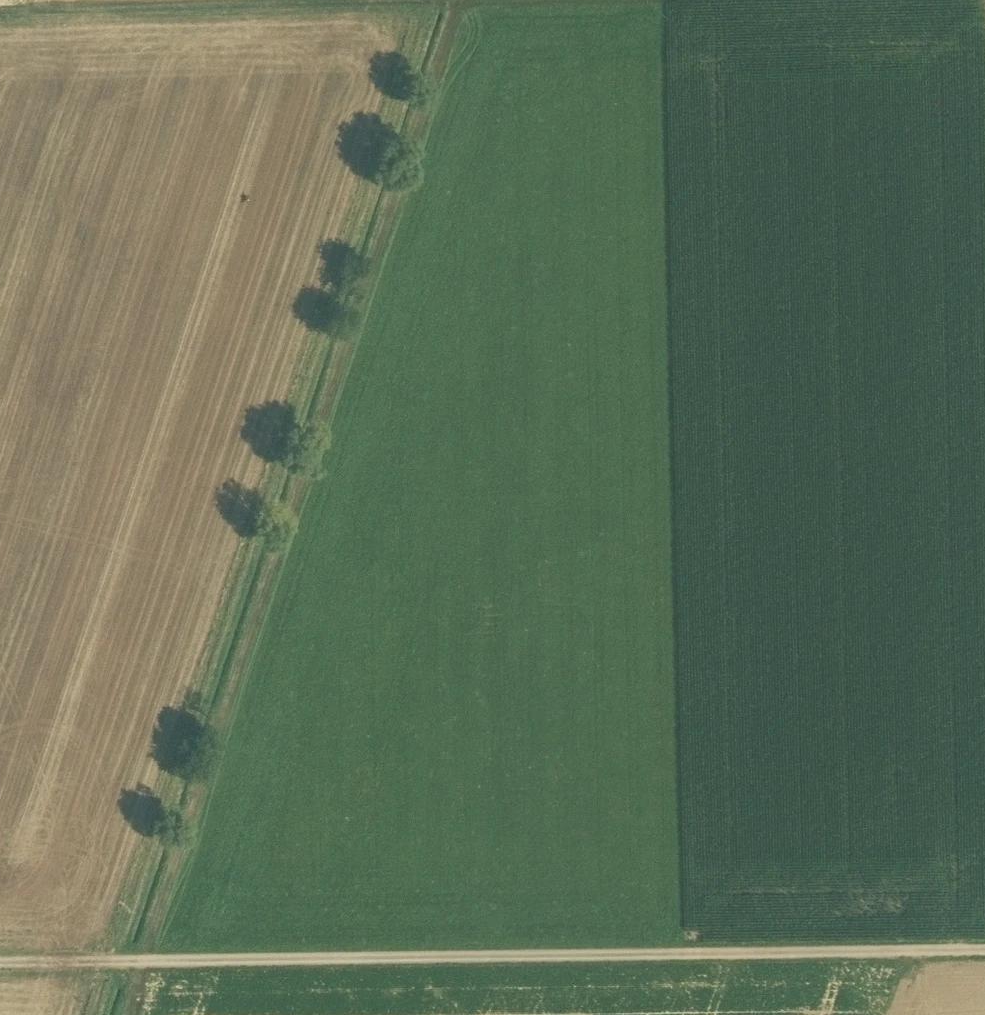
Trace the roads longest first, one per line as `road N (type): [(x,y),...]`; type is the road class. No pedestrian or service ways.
road 1 (track): [(460,0),(124,1014)]
road 2 (track): [(984,952),(0,964)]
road 3 (track): [(676,0),(0,15)]

